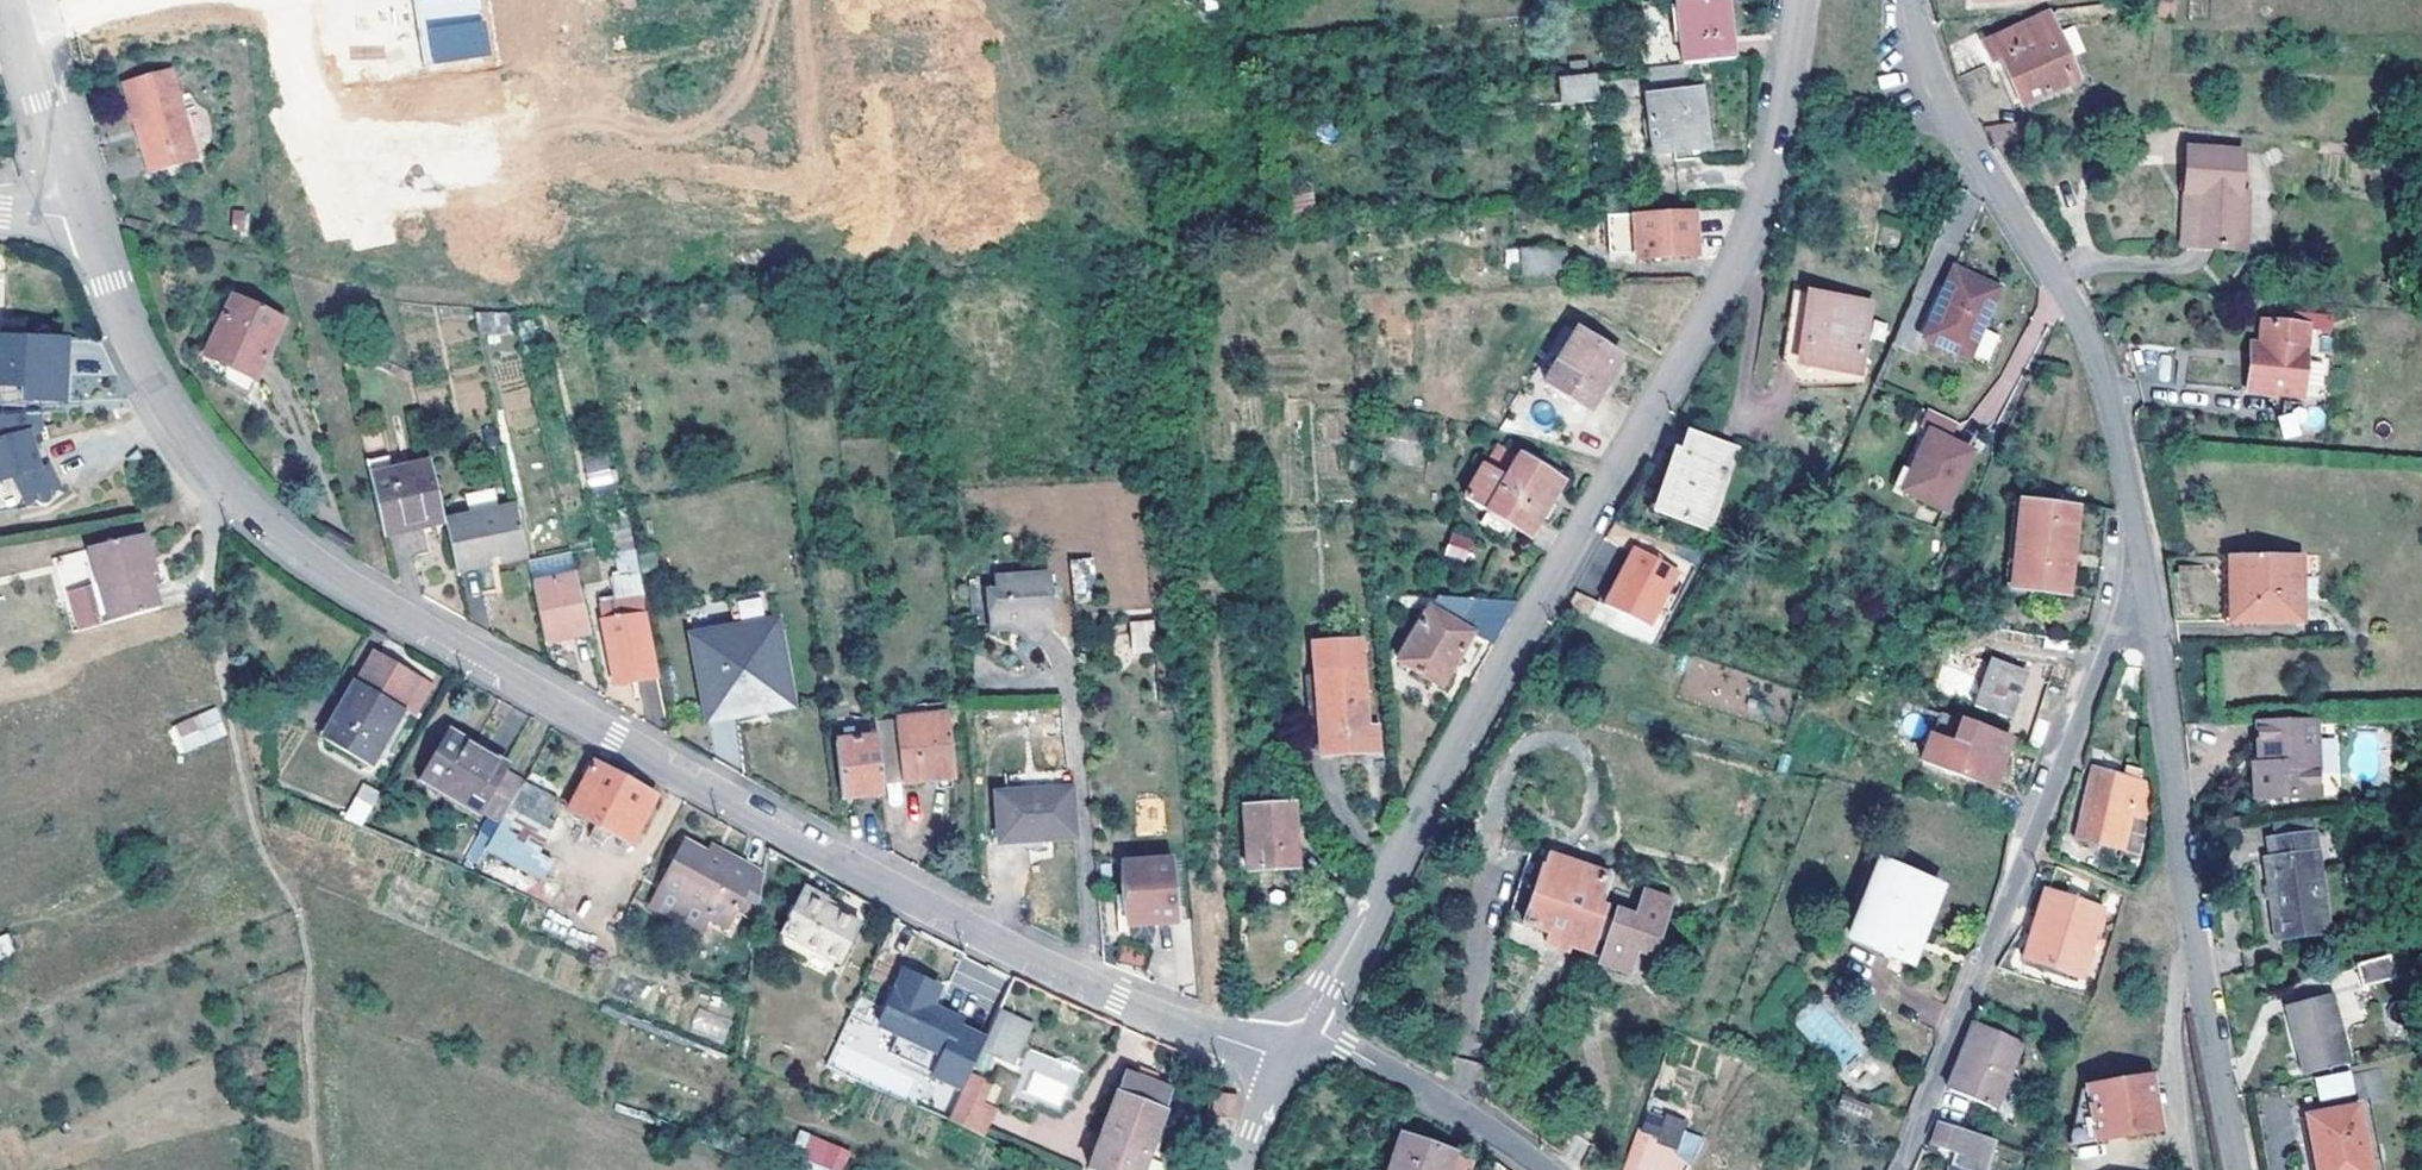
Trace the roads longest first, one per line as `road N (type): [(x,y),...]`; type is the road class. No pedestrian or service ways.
road 1 (tertiary): [(84,221),(131,347),(166,410),(259,521),(351,592),(697,790),(1088,993),(1293,1064)]
road 2 (unclassified): [(1310,1028),(1739,267),(1763,211),(1803,0)]
road 3 (residential): [(2144,549),(1902,1169)]
road 4 (residential): [(2144,549),(2183,877),(2238,1169)]
road 5 (residential): [(1917,0),(1924,52),(1950,115),(2081,326),(2102,373),(2144,549)]
road 6 (residential): [(286,0),(325,171),(367,185),(462,171),(495,145),(570,129)]
road 7 (residential): [(921,86),(570,129)]
road 8 (residential): [(1310,1028),(1440,1099),(1539,1169)]
road 9 (residential): [(1093,0),(1100,53),(921,86)]
road 10 (tertiary): [(18,17),(84,221)]
road 11 (residential): [(570,129),(549,0)]

